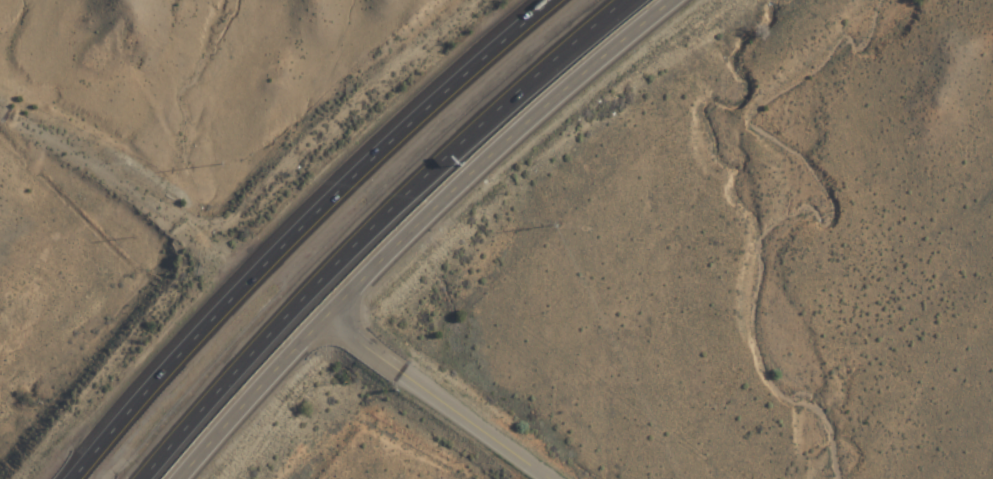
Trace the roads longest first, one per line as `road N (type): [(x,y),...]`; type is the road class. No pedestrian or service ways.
road 1 (residential): [(181,478),(370,272),(545,106),(673,0)]
road 2 (motorway): [(163,478),(307,314),(532,92),(645,0)]
road 3 (motorway): [(566,0),(490,59),(258,287),(88,478)]
road 4 (residential): [(547,478),(324,322)]

